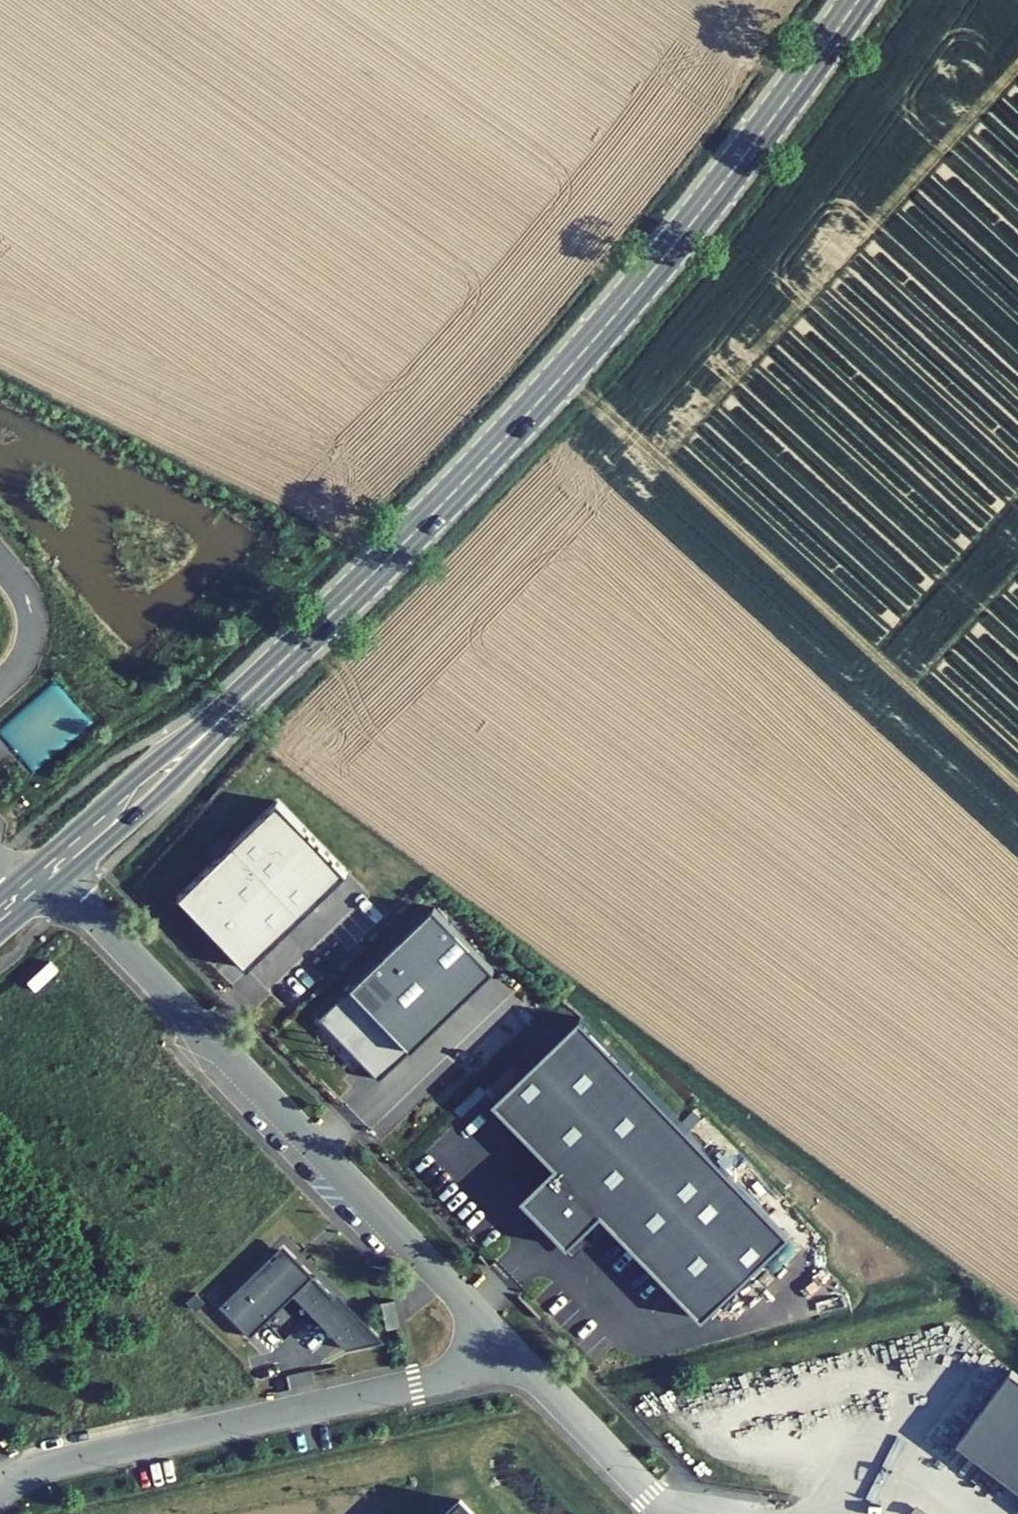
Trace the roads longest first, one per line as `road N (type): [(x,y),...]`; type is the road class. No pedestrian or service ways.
road 1 (tertiary): [(855,0),(674,243),(473,470),(260,681),(0,912)]

